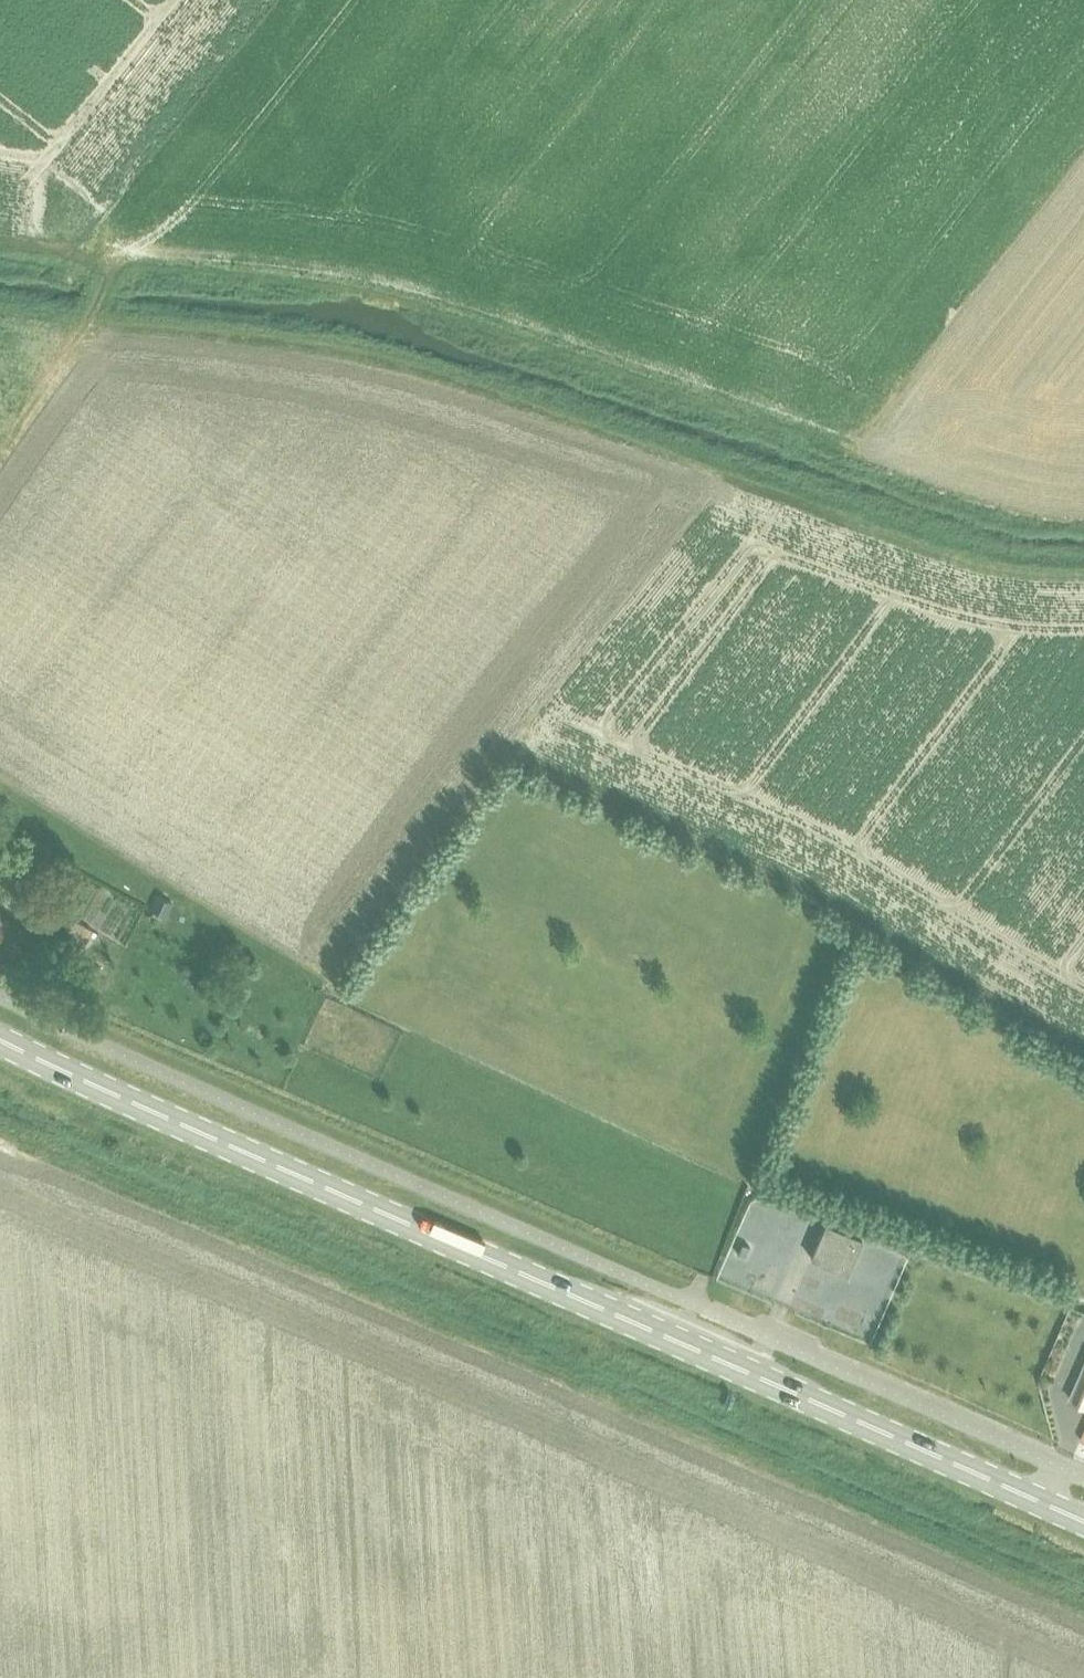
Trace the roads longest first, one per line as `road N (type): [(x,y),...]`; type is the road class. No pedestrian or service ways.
road 1 (secondary): [(0,1041),(1083,1522)]

